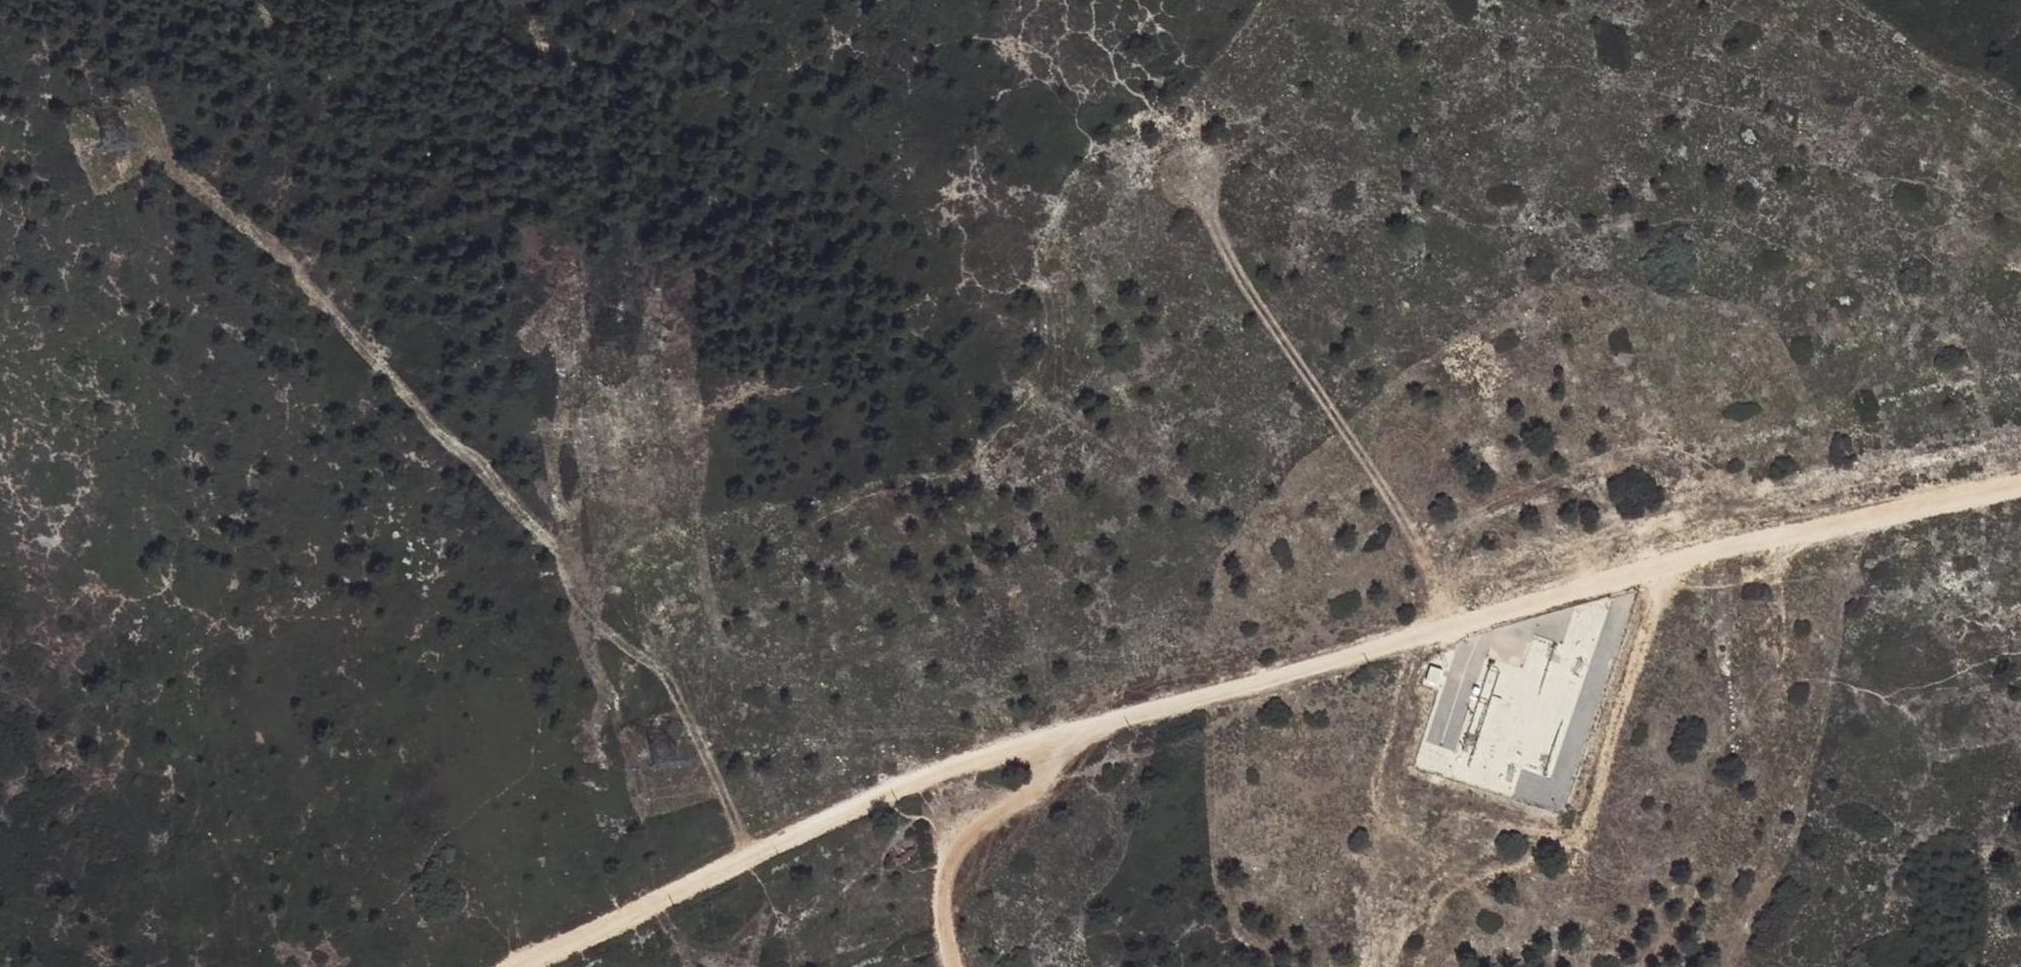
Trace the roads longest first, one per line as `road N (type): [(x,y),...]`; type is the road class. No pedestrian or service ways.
road 1 (track): [(2020,480),(1690,552),(1054,743)]
road 2 (track): [(749,857),(662,668),(599,624),(567,583),(551,545),(475,456),(433,424),(270,241),(160,157),(129,107)]
road 3 (track): [(517,966),(946,772),(1054,743)]
road 4 (track): [(1054,743),(1038,780),(940,848),(954,966)]

